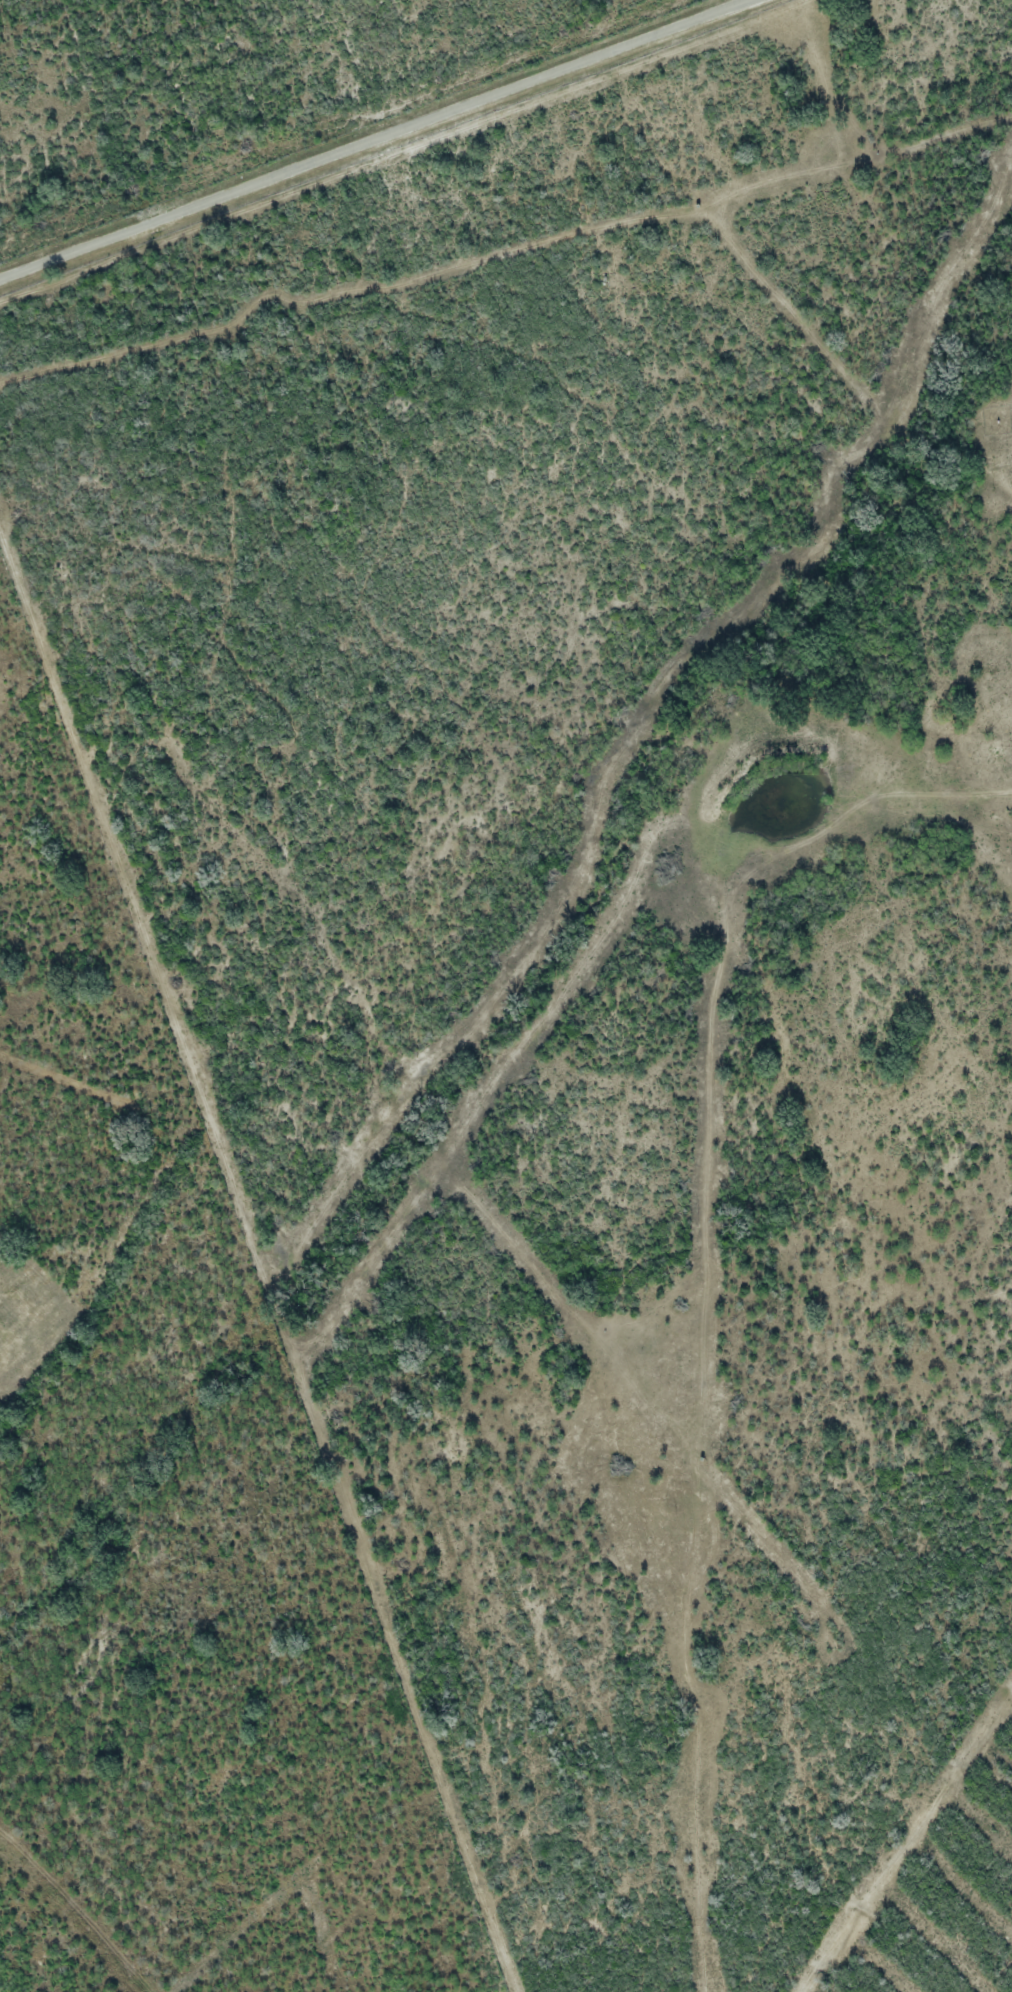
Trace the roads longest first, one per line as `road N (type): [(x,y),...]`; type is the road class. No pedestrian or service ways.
road 1 (residential): [(0,284),(757,0)]

